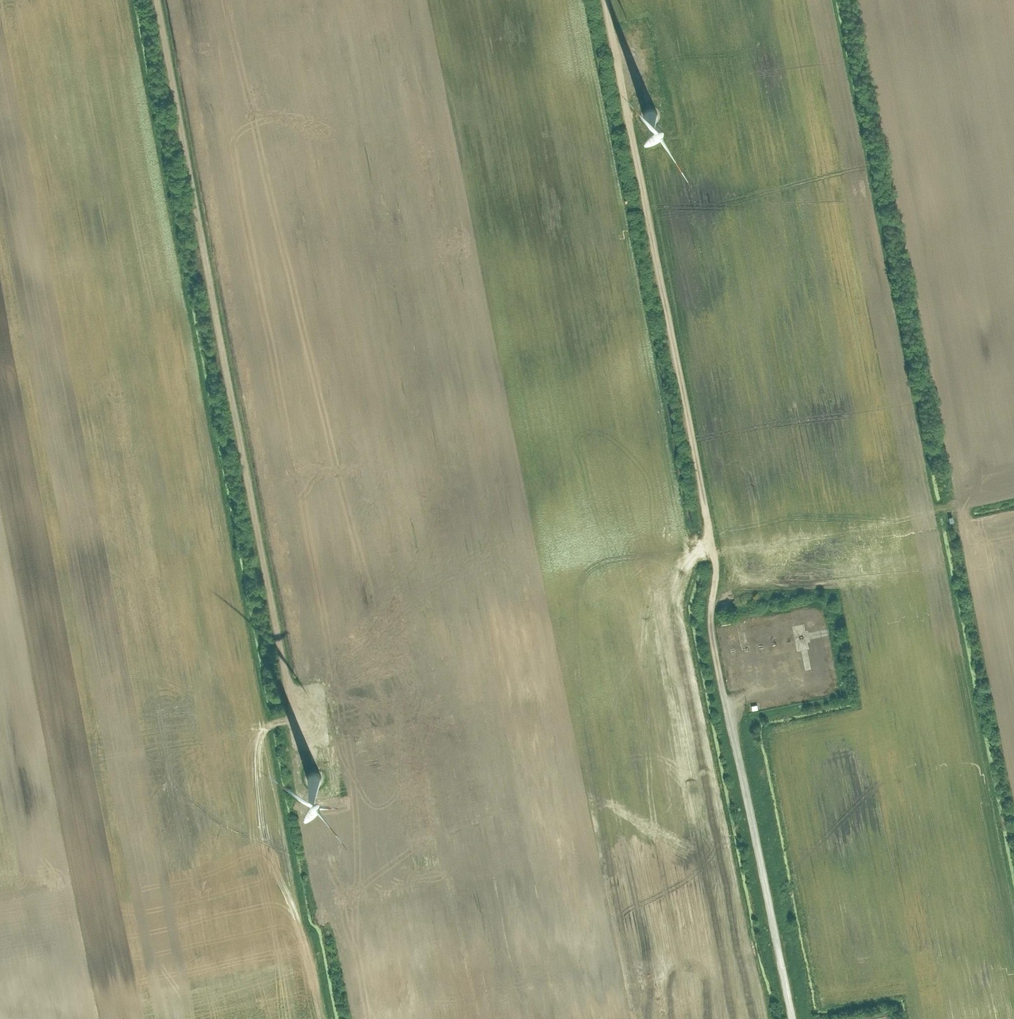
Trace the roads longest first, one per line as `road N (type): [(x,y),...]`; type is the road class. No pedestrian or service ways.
road 1 (track): [(157,0),(289,700),(303,730)]
road 2 (track): [(600,0),(713,574),(710,625)]

